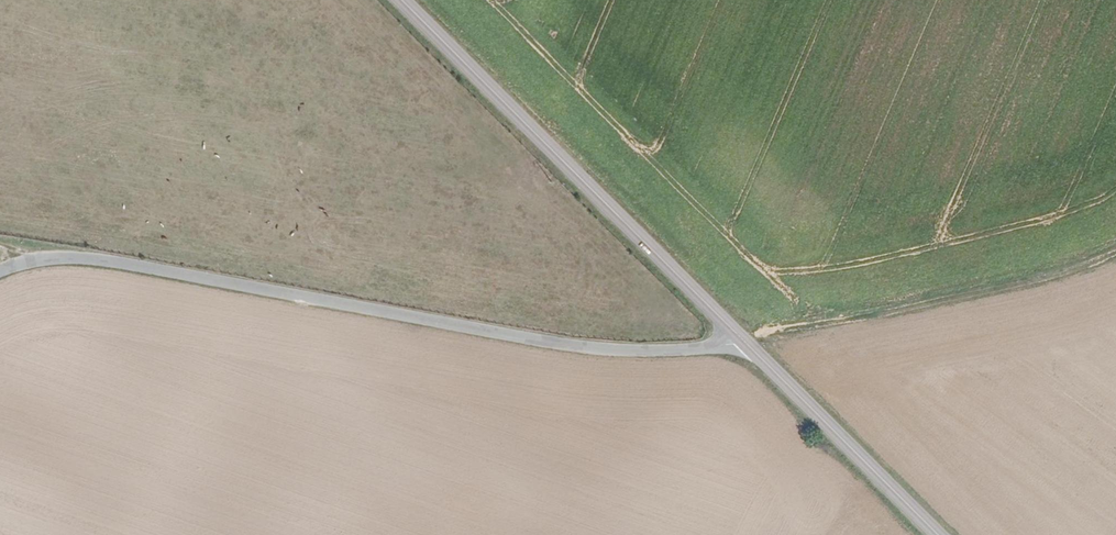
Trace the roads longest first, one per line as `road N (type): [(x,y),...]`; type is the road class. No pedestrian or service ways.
road 1 (unclassified): [(0,273),(62,258),(114,262),(556,341),(640,350),(743,340)]
road 2 (secondary): [(743,340),(402,0)]
road 3 (track): [(743,340),(1115,257)]
road 4 (secondary): [(938,534),(743,340)]

